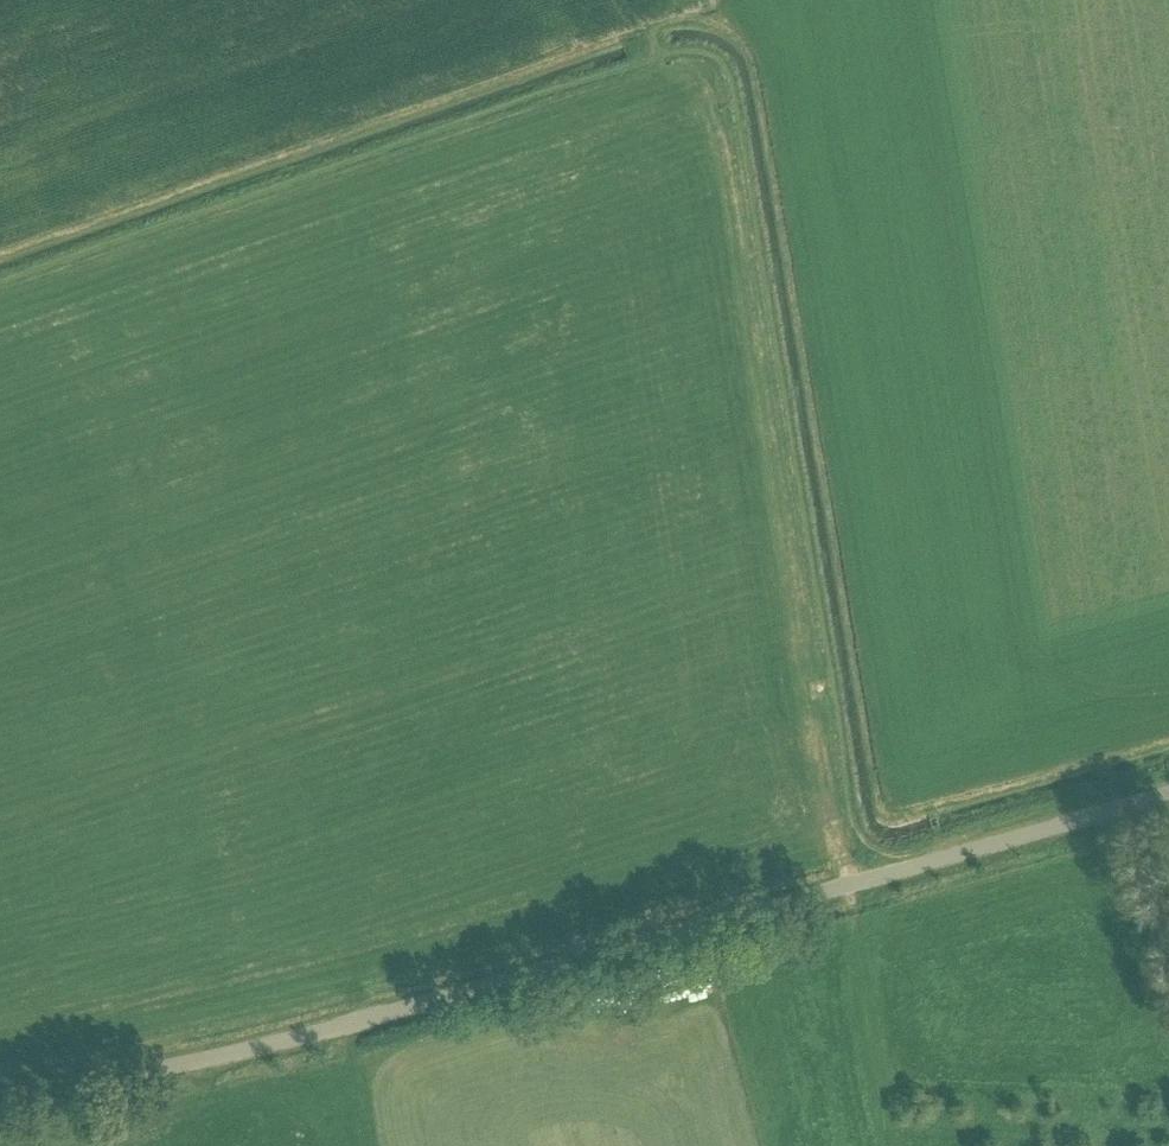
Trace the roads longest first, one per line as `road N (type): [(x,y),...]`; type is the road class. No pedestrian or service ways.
road 1 (unclassified): [(1168,792),(293,1039),(0,1109)]

